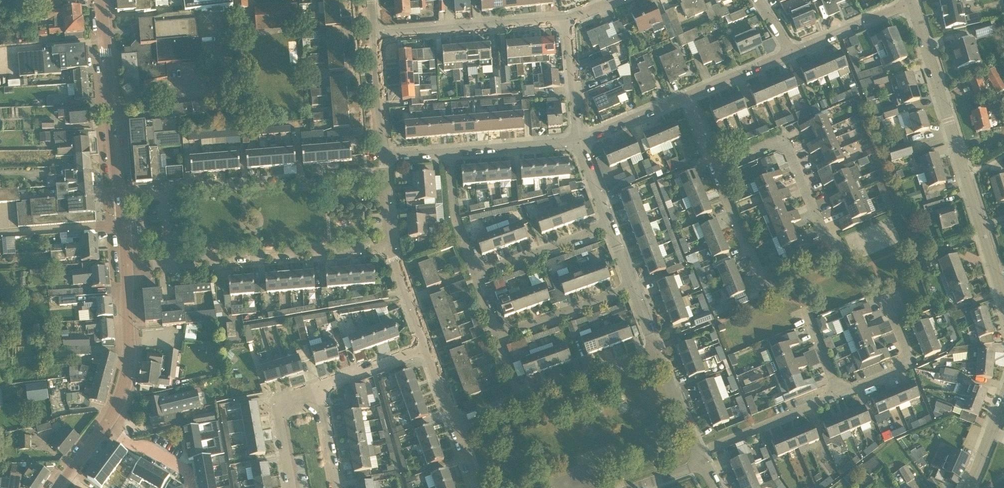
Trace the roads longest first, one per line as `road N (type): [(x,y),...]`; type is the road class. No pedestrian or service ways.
road 1 (residential): [(1003,301),(912,5)]
road 2 (residential): [(384,173),(163,191)]
road 3 (residential): [(170,265),(390,247)]
road 4 (residential): [(832,253),(781,138),(713,166)]
road 5 (residential): [(373,35),(567,19)]
road 6 (tertiary): [(105,426),(128,371),(127,268)]
road 7 (residential): [(839,395),(912,365),(884,296)]
road 8 (residential): [(697,453),(839,395)]
road 9 (residential): [(518,399),(655,350)]
road 10 (residential): [(496,335),(631,286)]
road 11 (residential): [(474,274),(608,226)]
road 12 (residential): [(293,487),(276,403),(318,386)]
road 13 (residential): [(763,286),(713,166)]
road 14 (residential): [(791,52),(912,5)]
road 15 (residential): [(451,153),(579,142)]
road 16 (residential): [(474,274),(455,215),(451,153)]
road 17 (residential): [(579,142),(567,19)]
road 18 (residential): [(384,158),(373,35)]

